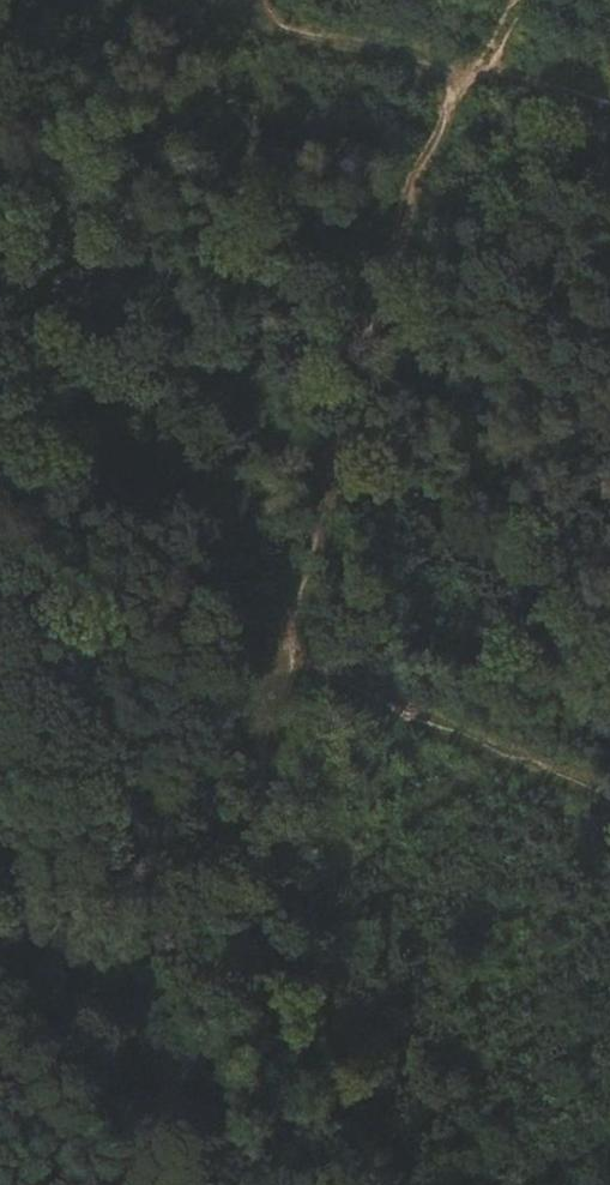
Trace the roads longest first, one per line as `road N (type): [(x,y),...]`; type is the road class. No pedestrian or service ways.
road 1 (track): [(389,1184),(296,974),(258,849),(257,802),(283,647),(317,578),(409,210),(482,58)]
road 2 (track): [(283,647),(267,627),(193,607),(29,317),(0,250)]
road 3 (track): [(283,647),(542,759),(609,808)]
road 4 (track): [(530,0),(482,58),(505,56),(609,112)]

